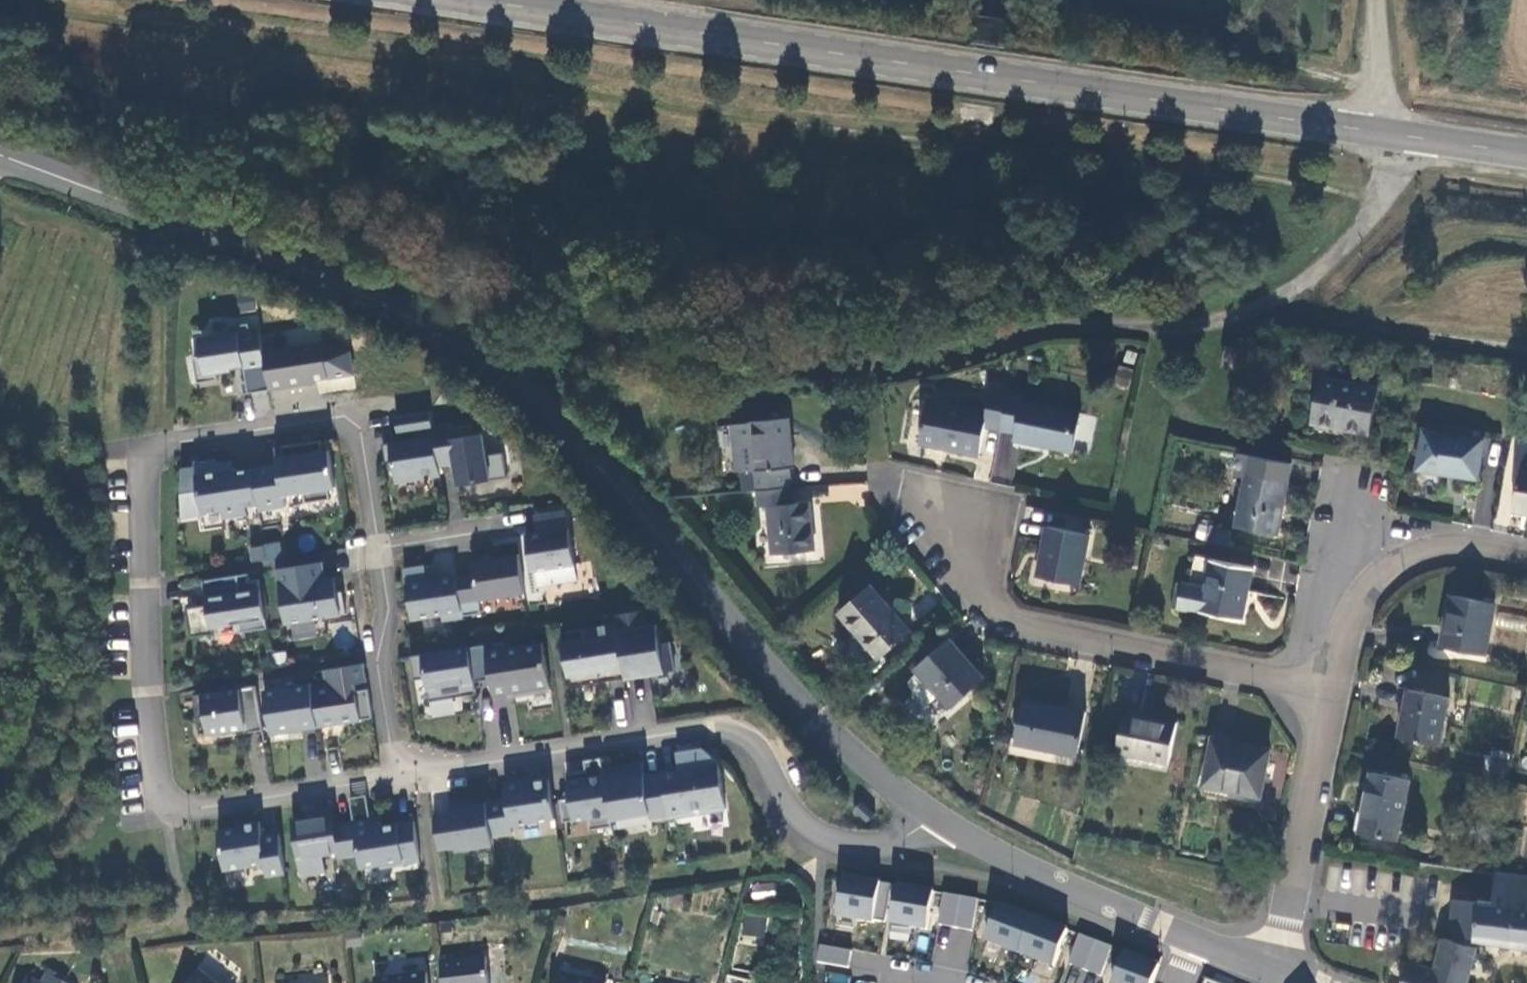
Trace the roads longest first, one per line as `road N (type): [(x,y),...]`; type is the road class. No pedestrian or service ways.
road 1 (track): [(1379,198),(623,99),(0,1)]
road 2 (unclassified): [(1408,135),(1361,229),(1337,254),(1265,306),(1228,320),(1164,329),(1078,326),(887,366),(595,337),(499,363)]
road 3 (residential): [(401,776),(176,810),(158,798),(144,765),(145,451),(333,417),(356,447),(370,549)]
road 4 (primary): [(1375,130),(486,0)]
road 5 (tertiary): [(932,818),(842,745),(572,429),(499,363)]
road 6 (residential): [(932,818),(918,835),(874,847),(818,840),(788,824),(743,744),(709,727),(401,776)]
road 7 (tertiary): [(499,363),(464,337),(0,157)]
road 8 (residential): [(1328,692),(1006,617),(967,595),(950,529),(910,472)]
road 9 (tertiary): [(1198,941),(1079,894),(932,818)]
road 10 (residential): [(1266,967),(1299,848),(1328,692)]
road 11 (residential): [(370,549),(401,776)]
road 12 (residential): [(1367,584),(1392,564),(1453,547),(1526,557)]
road 13 (unclassified): [(1373,0),(1375,130)]
road 14 (residential): [(1367,584),(1349,464)]
road 15 (primary): [(1526,153),(1408,135)]

